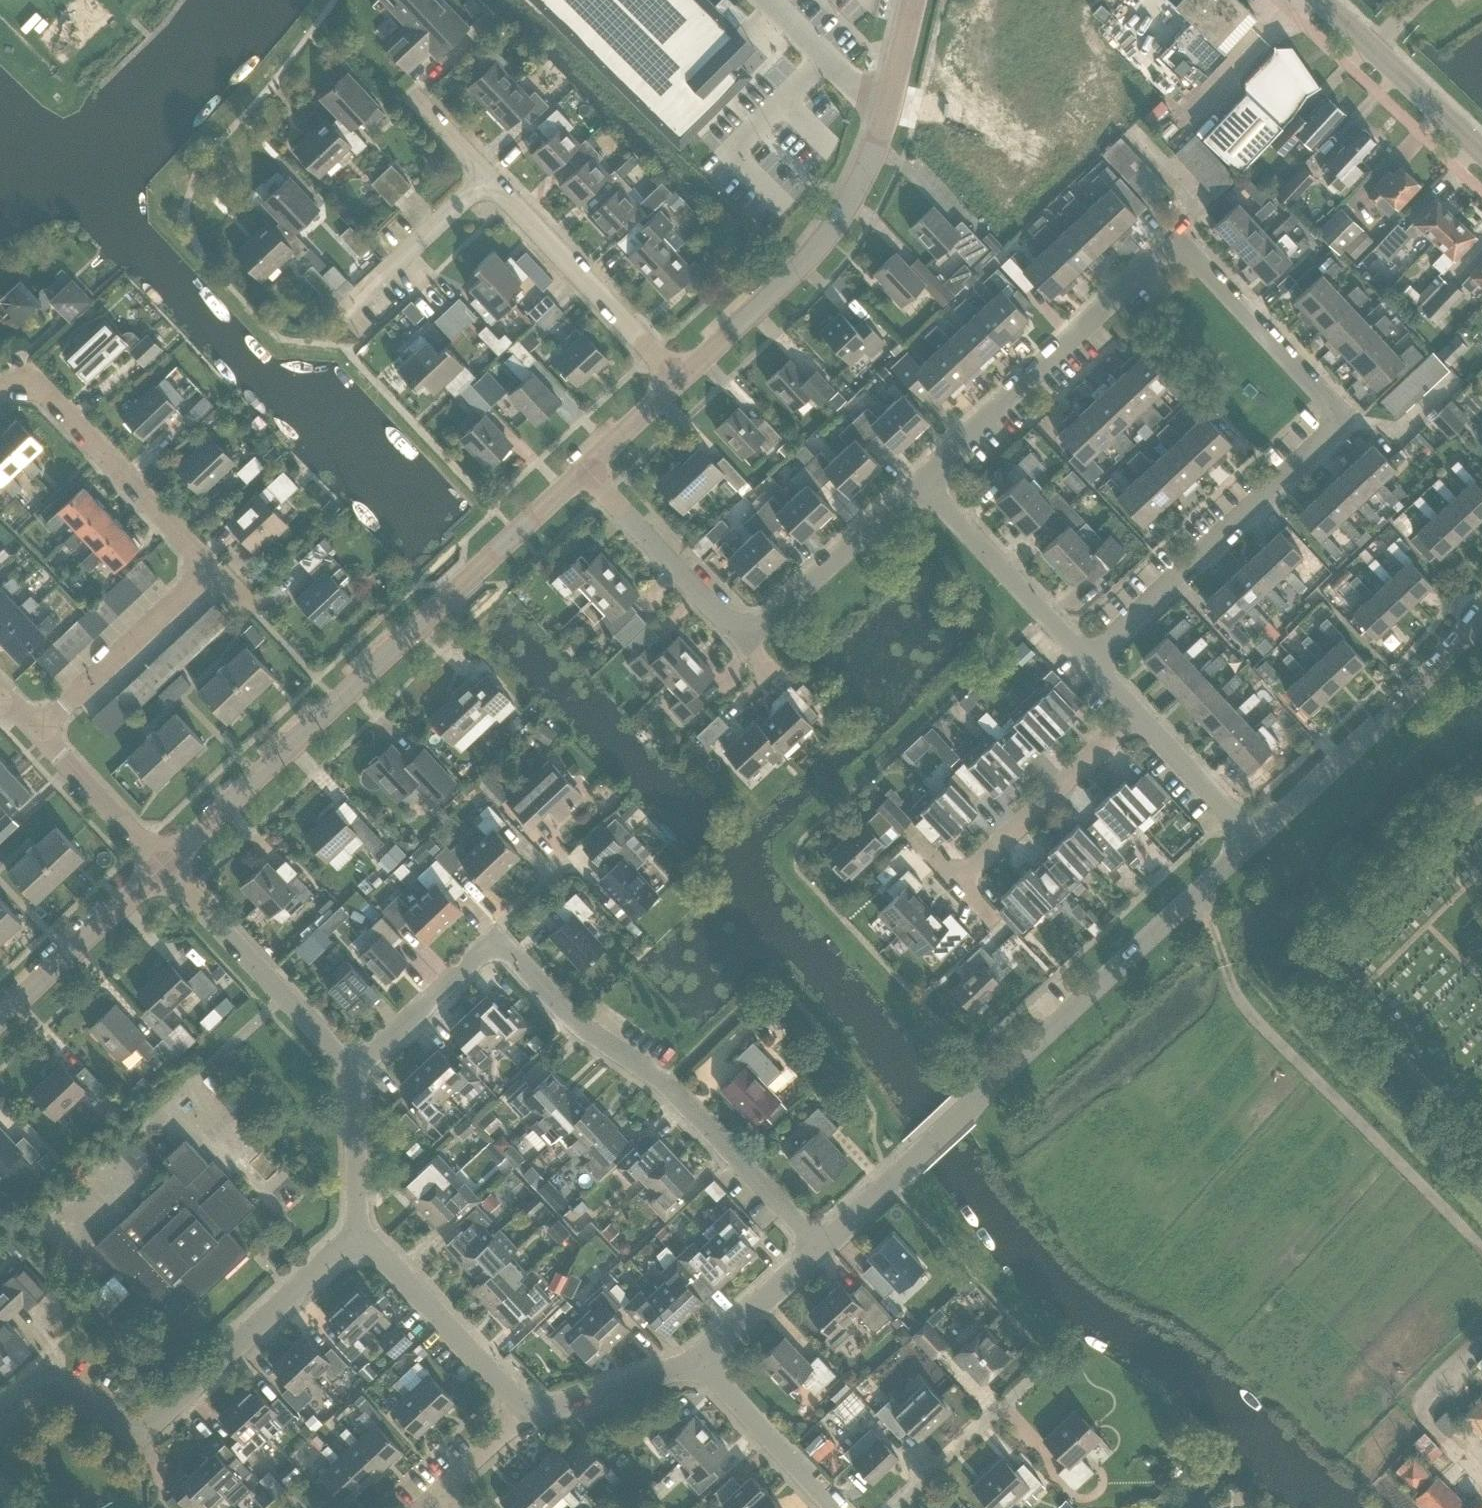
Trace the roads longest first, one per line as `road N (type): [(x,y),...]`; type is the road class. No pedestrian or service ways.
road 1 (residential): [(1093,662),(1346,414),(1175,240)]
road 2 (tertiary): [(164,866),(587,471)]
road 3 (residential): [(818,1247),(1197,892)]
road 4 (residential): [(0,1413),(41,1375),(147,1428),(359,1234)]
road 5 (tertiary): [(681,378),(801,265),(850,200),(886,114),(914,0)]
road 6 (residential): [(818,1247),(667,1085),(573,1020),(496,940)]
road 7 (residential): [(920,479),(1175,240)]
road 8 (residential): [(1254,836),(1480,615)]
road 9 (residential): [(210,569),(30,380),(0,389)]
road 10 (residential): [(353,1070),(164,866)]
road 11 (residential): [(681,378),(488,178)]
road 12 (residential): [(1093,662),(920,479)]
road 13 (residential): [(958,885),(1140,712)]
road 14 (residential): [(526,1413),(359,1234)]
road 15 (residential): [(743,642),(920,479)]
road 16 (residential): [(38,732),(210,569)]
road 17 (residential): [(743,642),(587,471)]
road 18 (tertiary): [(0,1019),(164,866)]
road 19 (residential): [(838,1507),(701,1358)]
road 20 (residential): [(339,313),(488,178)]
road 21 (residential): [(1038,1372),(893,1507)]
road 22 (residential): [(496,940),(353,1070)]
road 23 (residential): [(38,732),(164,866)]
road 24 (residential): [(701,1358),(526,1413)]
road 25 (residential): [(1254,836),(1140,712)]
road 26 (residential): [(359,1234),(353,1070)]
road 27 (residential): [(701,1358),(818,1247)]
road 28 (tertiary): [(1481,151),(1373,48)]
road 29 (residential): [(1264,1021),(1233,982),(1197,892)]
road 30 (tertiary): [(587,471),(681,378)]

